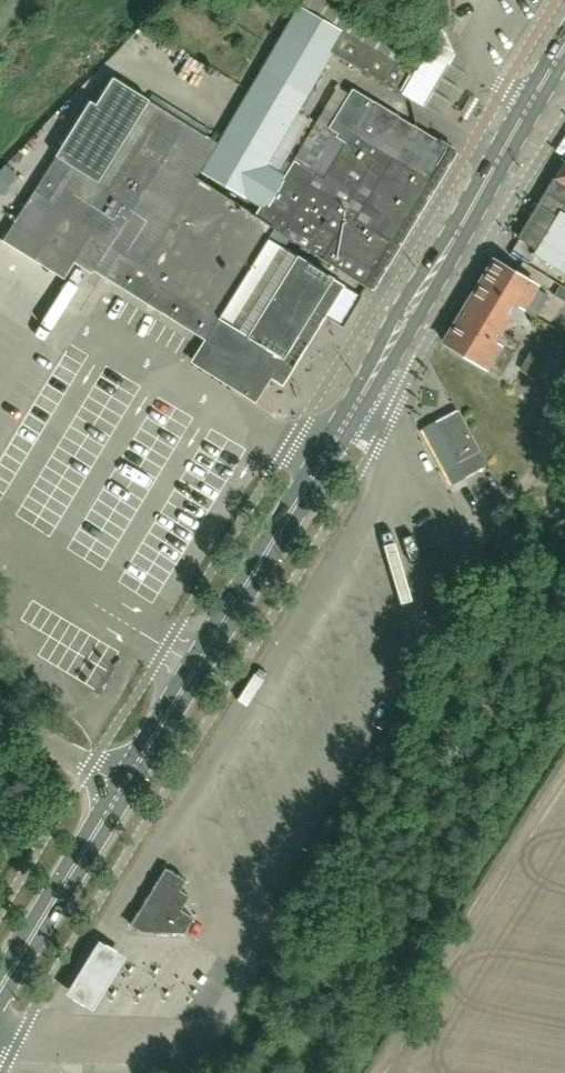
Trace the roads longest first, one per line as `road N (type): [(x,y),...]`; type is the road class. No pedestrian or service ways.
road 1 (primary): [(135,765),(564,47)]
road 2 (primary): [(0,993),(135,765)]
road 3 (unclassified): [(135,765),(44,720),(0,685)]

